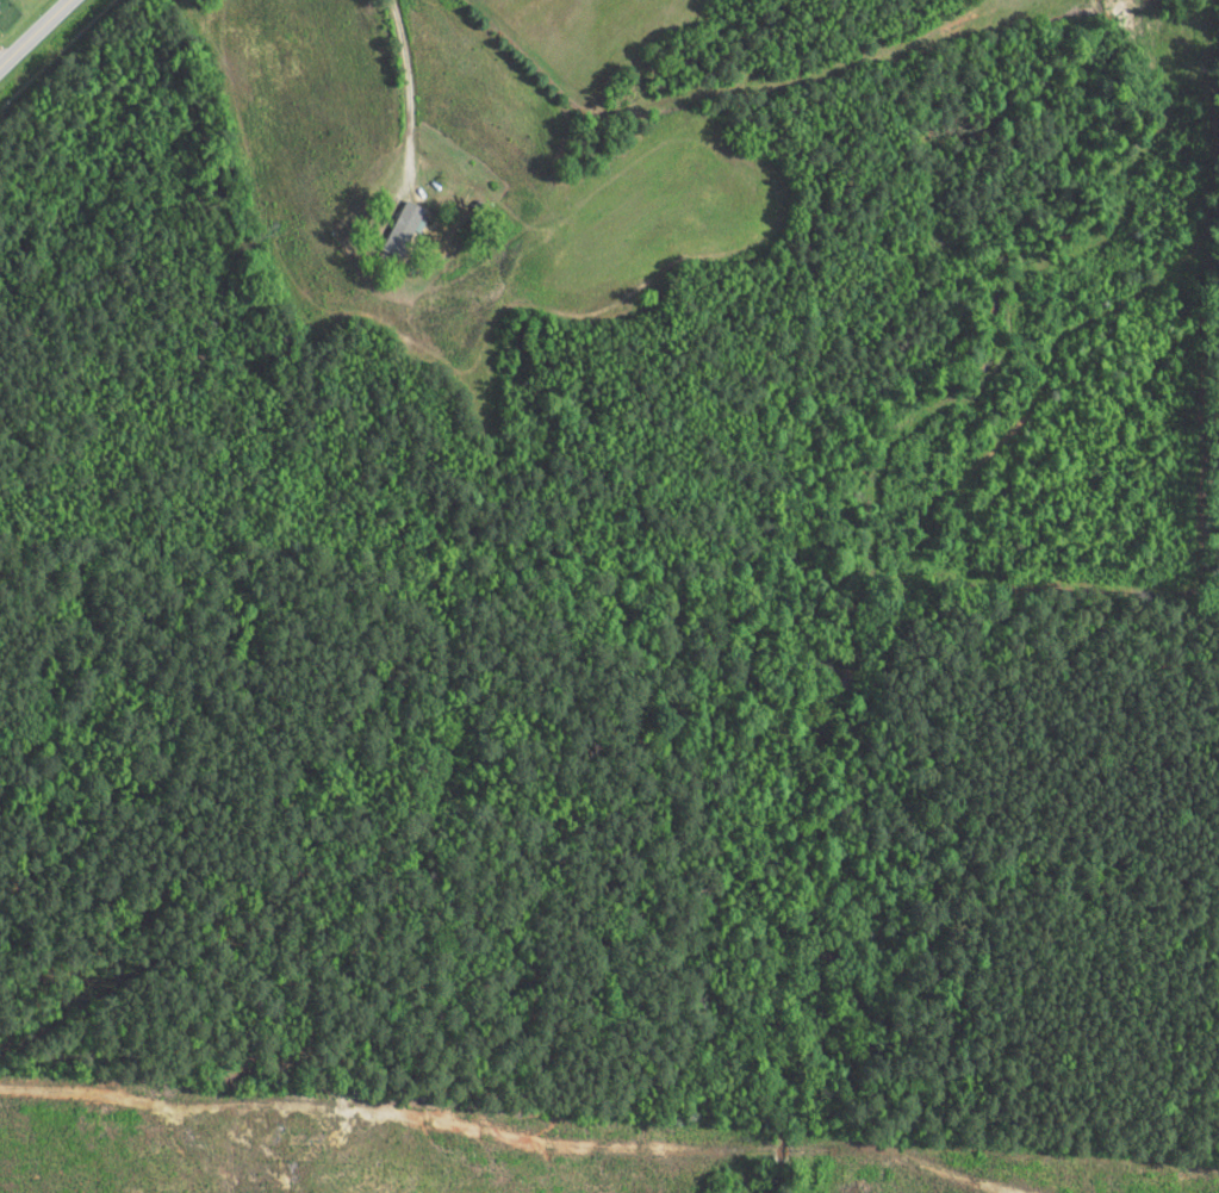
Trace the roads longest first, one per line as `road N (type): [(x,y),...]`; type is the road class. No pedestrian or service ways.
road 1 (residential): [(423,876),(386,876),(244,938),(114,907),(128,808),(442,188),(435,58),(416,0)]

